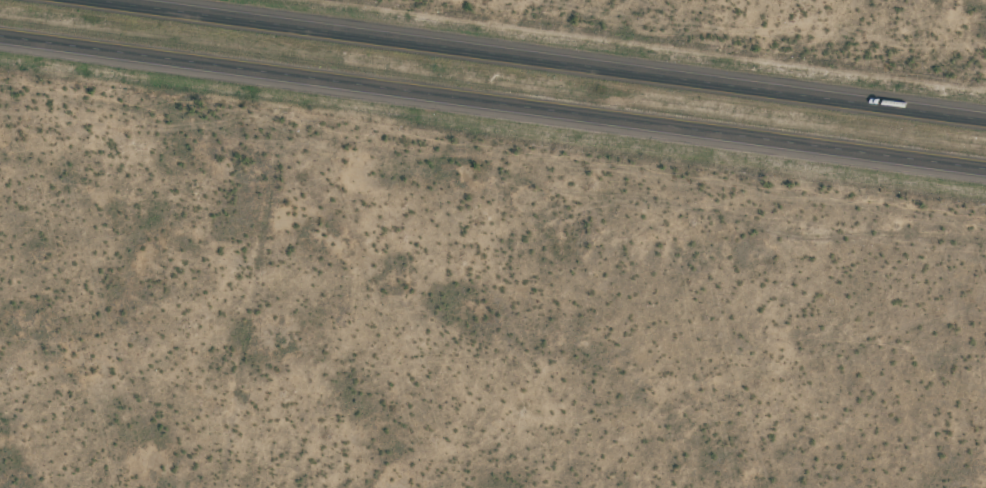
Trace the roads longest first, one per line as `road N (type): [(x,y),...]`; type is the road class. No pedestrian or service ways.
road 1 (primary): [(0,38),(985,171)]
road 2 (primary): [(985,122),(82,0)]

